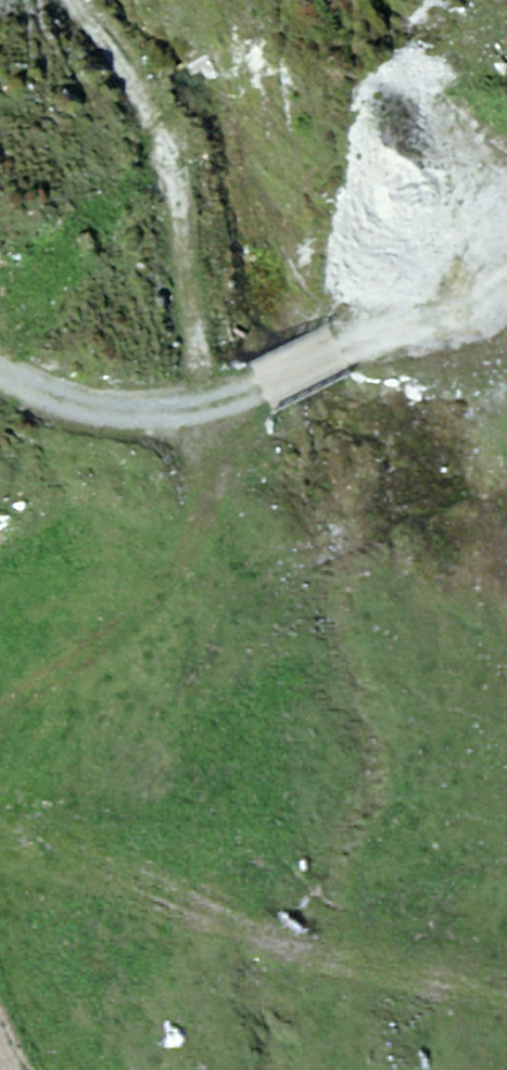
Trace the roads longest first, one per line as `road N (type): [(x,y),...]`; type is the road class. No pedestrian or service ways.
road 1 (track): [(0,718),(165,603),(214,530),(219,368),(141,61),(78,0)]
road 2 (track): [(506,455),(494,475),(298,577),(242,570),(214,530)]
road 3 (track): [(218,412),(72,415),(0,357)]

